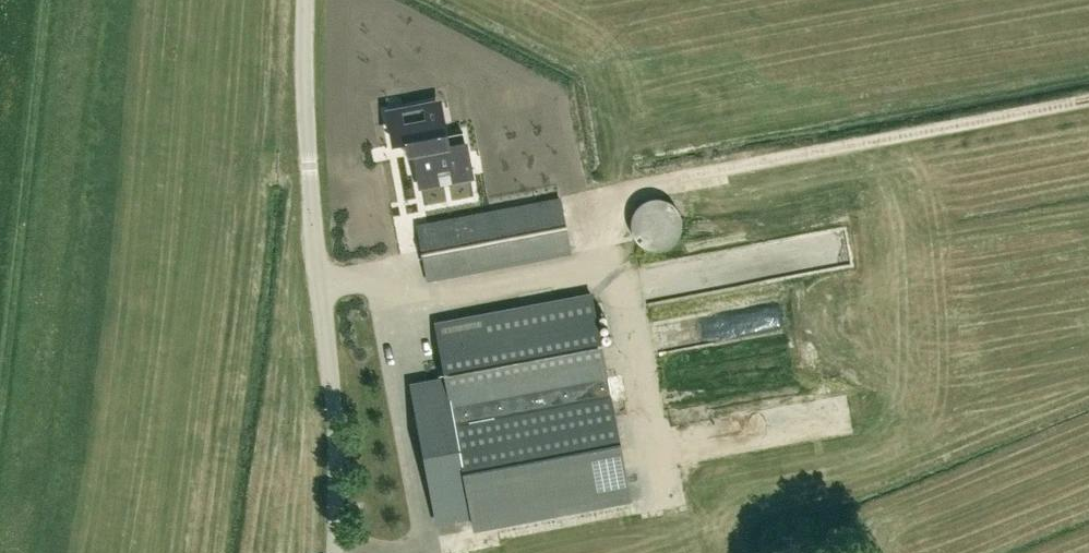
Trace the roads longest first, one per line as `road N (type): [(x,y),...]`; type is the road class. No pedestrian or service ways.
road 1 (unclassified): [(331,552),(333,418),(310,164),(306,0)]

